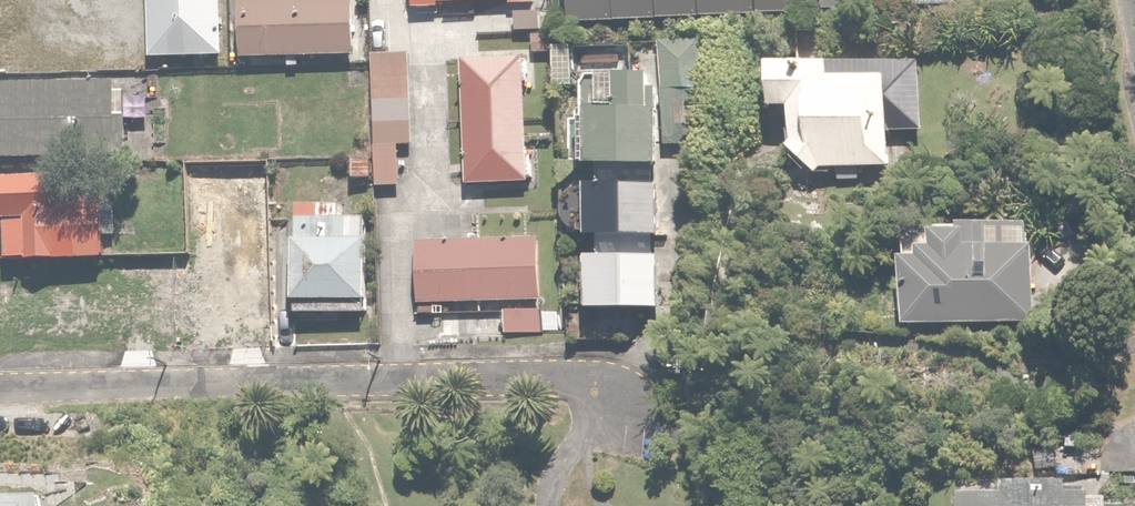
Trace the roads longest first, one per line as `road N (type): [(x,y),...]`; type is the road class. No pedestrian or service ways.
road 1 (unclassified): [(0,389),(414,381),(538,390),(603,407)]

